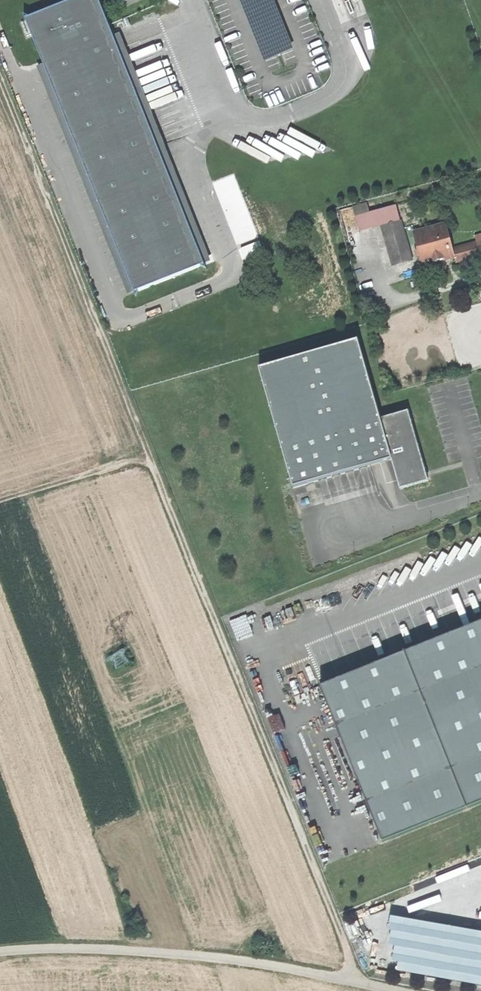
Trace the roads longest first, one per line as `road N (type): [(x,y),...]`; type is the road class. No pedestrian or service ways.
road 1 (track): [(0,74),(355,966),(354,984)]
road 2 (track): [(392,990),(240,960),(102,948),(0,951)]
road 3 (track): [(151,453),(0,498)]

